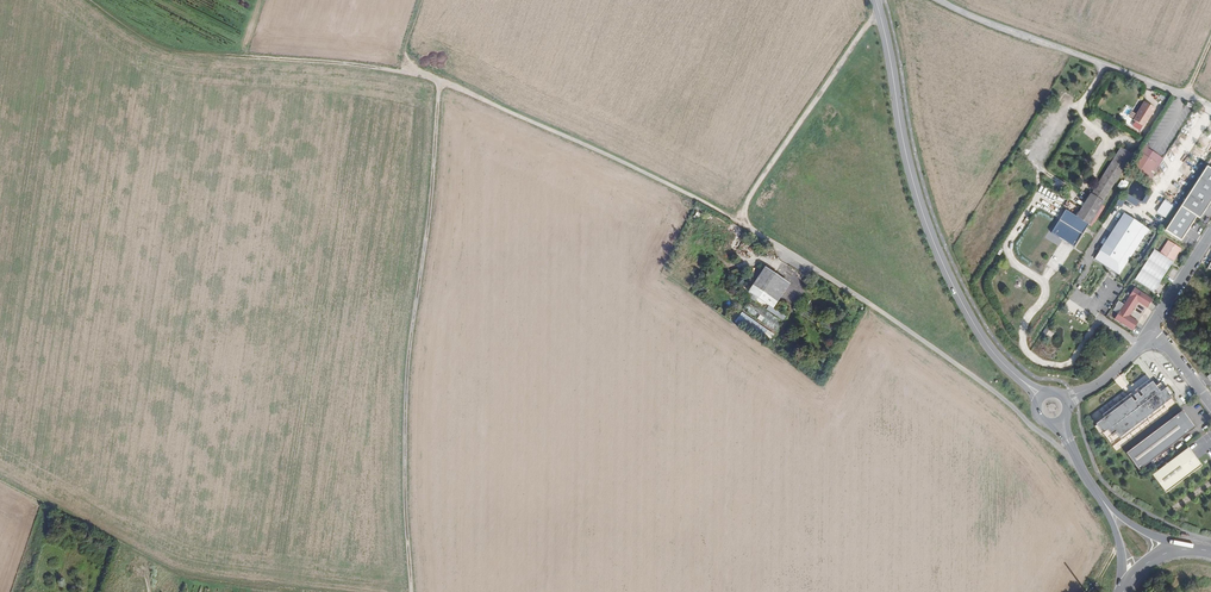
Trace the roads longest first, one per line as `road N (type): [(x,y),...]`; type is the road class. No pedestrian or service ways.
road 1 (track): [(880,14),(736,219),(874,308),(1077,458)]
road 2 (track): [(396,73),(443,84),(411,402),(407,493),(417,591)]
road 3 (tertiary): [(876,0),(904,146),(932,236),(976,328),(1039,398)]
road 4 (track): [(736,219),(443,84)]
road 5 (track): [(96,0),(167,53),(360,63),(396,73)]
road 6 (track): [(1102,320),(1065,365),(1024,351),(1030,319),(1045,294),(1043,282),(1007,249),(1036,202),(1054,206)]
road 7 (unclassified): [(1210,106),(940,0)]

